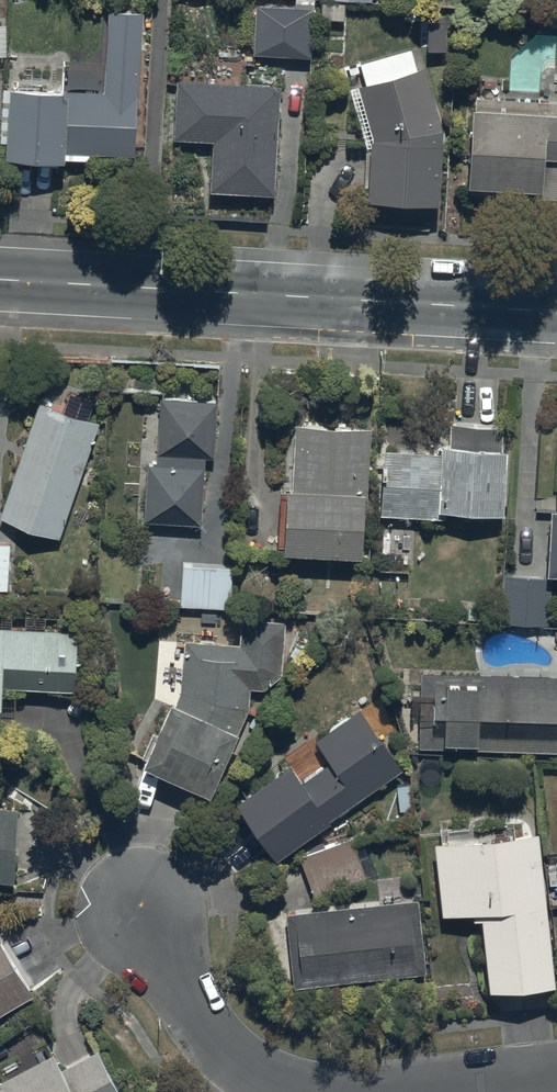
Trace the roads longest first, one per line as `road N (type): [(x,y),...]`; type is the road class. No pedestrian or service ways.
road 1 (tertiary): [(0,280),(556,312)]
road 2 (residential): [(140,916),(227,1056),(292,1091)]
road 3 (residential): [(425,1091),(556,1077)]

